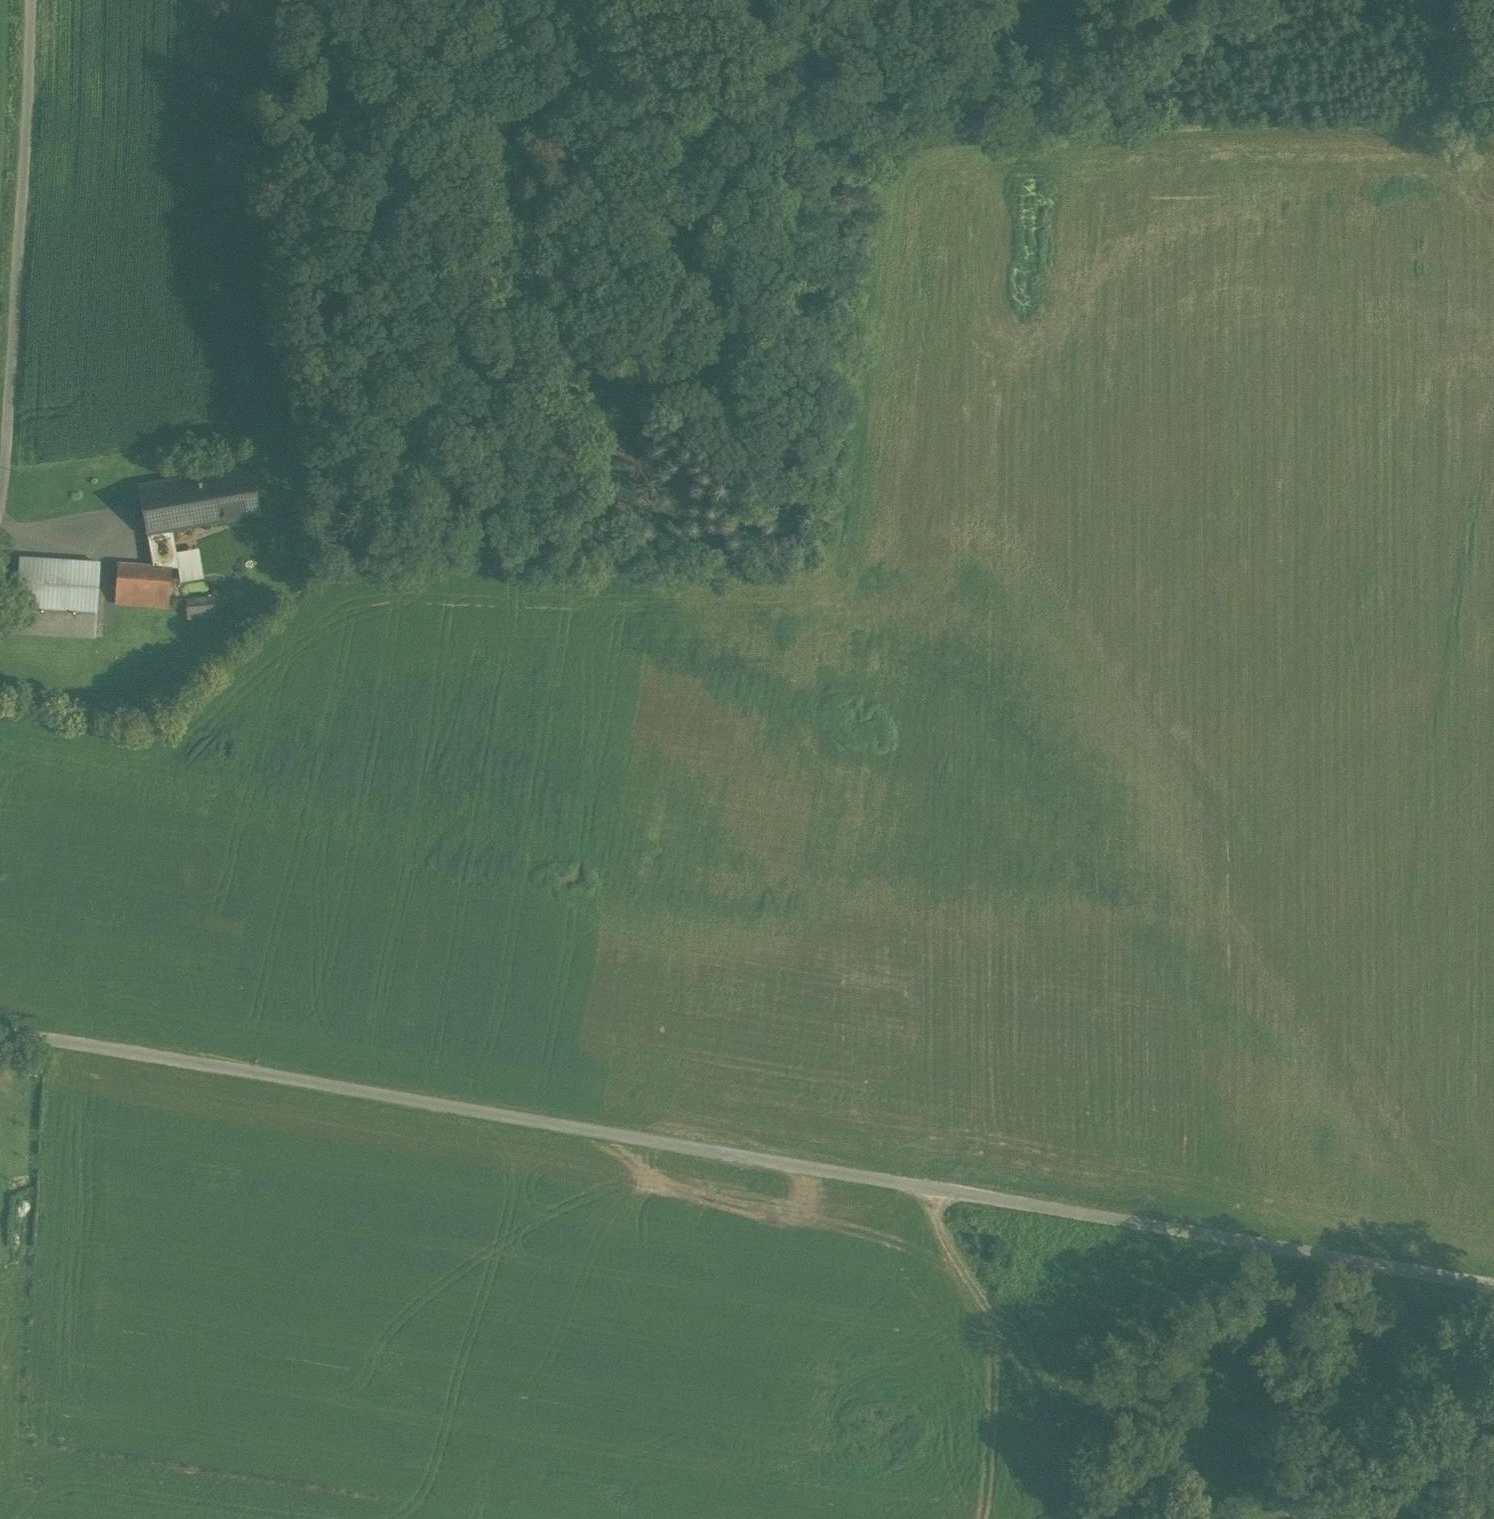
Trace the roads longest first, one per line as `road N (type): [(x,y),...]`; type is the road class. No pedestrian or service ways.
road 1 (unclassified): [(1493,1285),(0,1035)]
road 2 (unclassified): [(0,450),(32,0)]
road 3 (track): [(1493,1372),(1447,1455),(1319,1503)]

